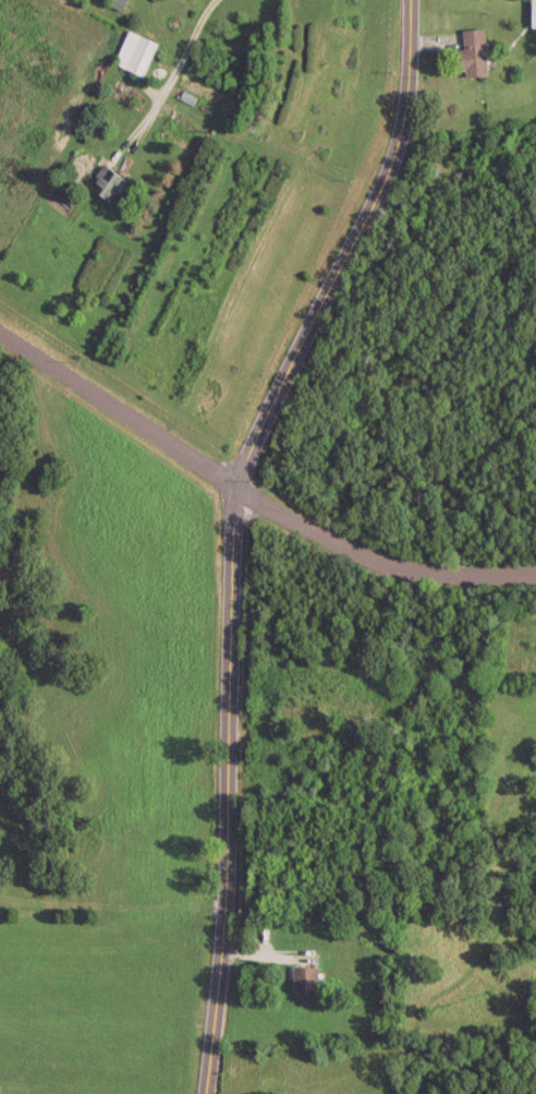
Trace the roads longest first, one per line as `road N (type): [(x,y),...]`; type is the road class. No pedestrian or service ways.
road 1 (residential): [(201,1093),(224,846),(229,483),(376,192),(407,77),(408,0)]
road 2 (residential): [(535,573),(429,573),(369,558),(229,483),(0,330)]

